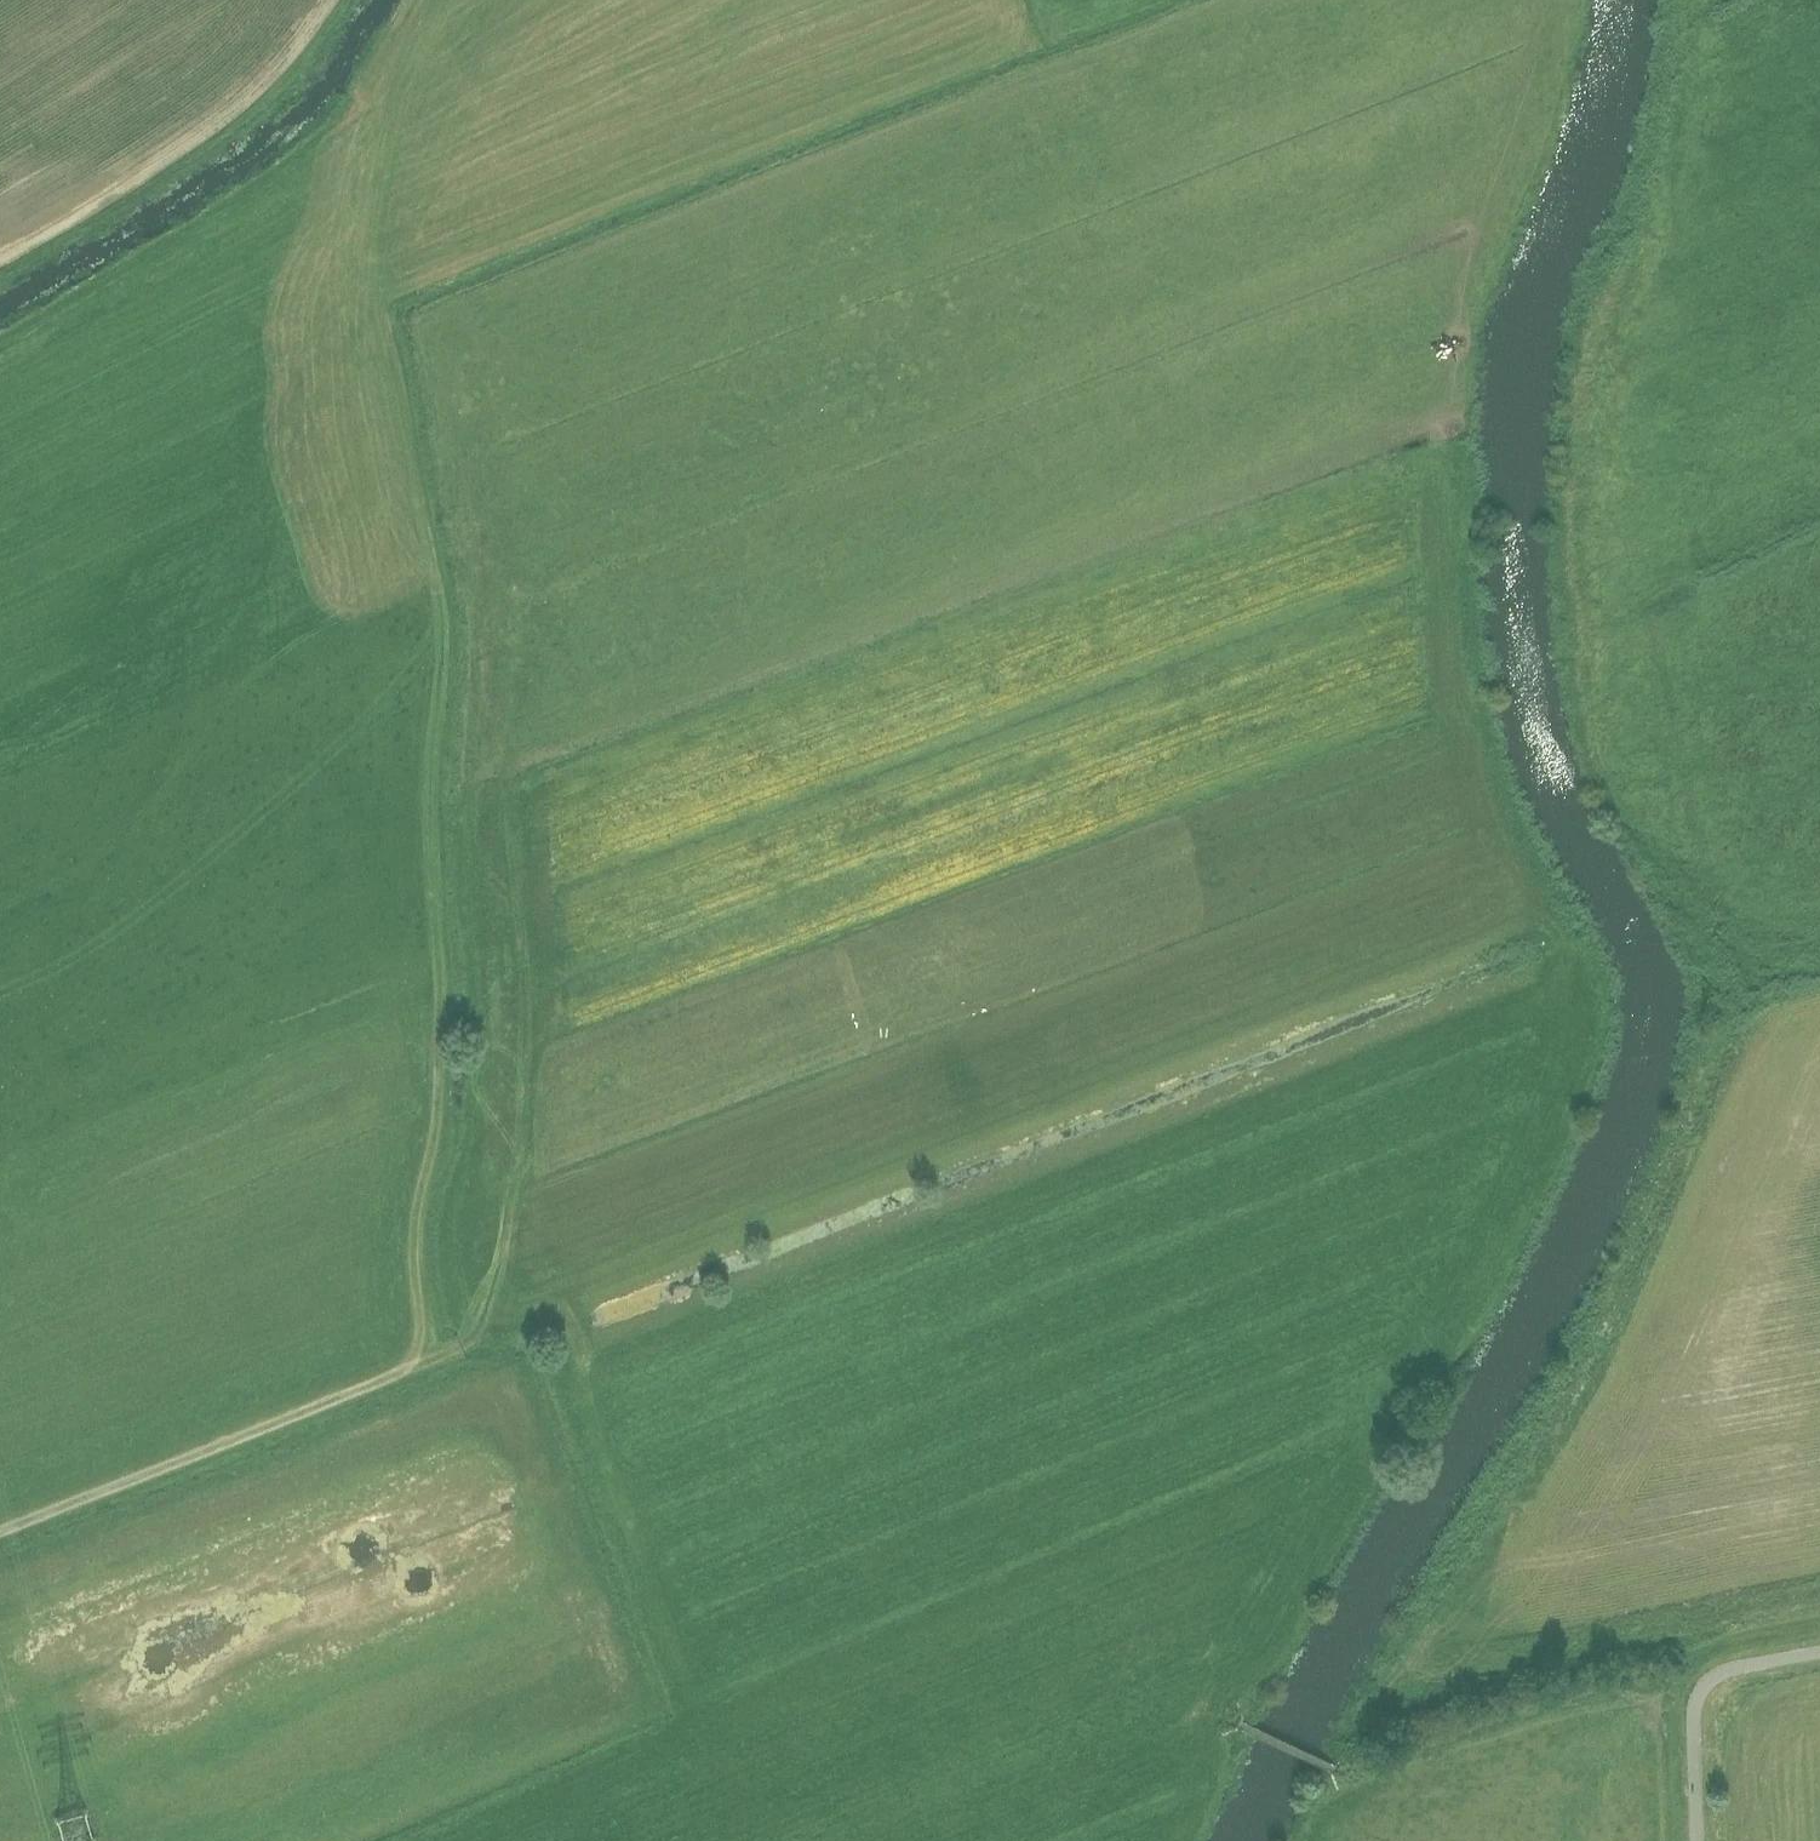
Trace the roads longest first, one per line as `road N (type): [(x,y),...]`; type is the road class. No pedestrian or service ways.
road 1 (track): [(0,1530),(452,1353)]

